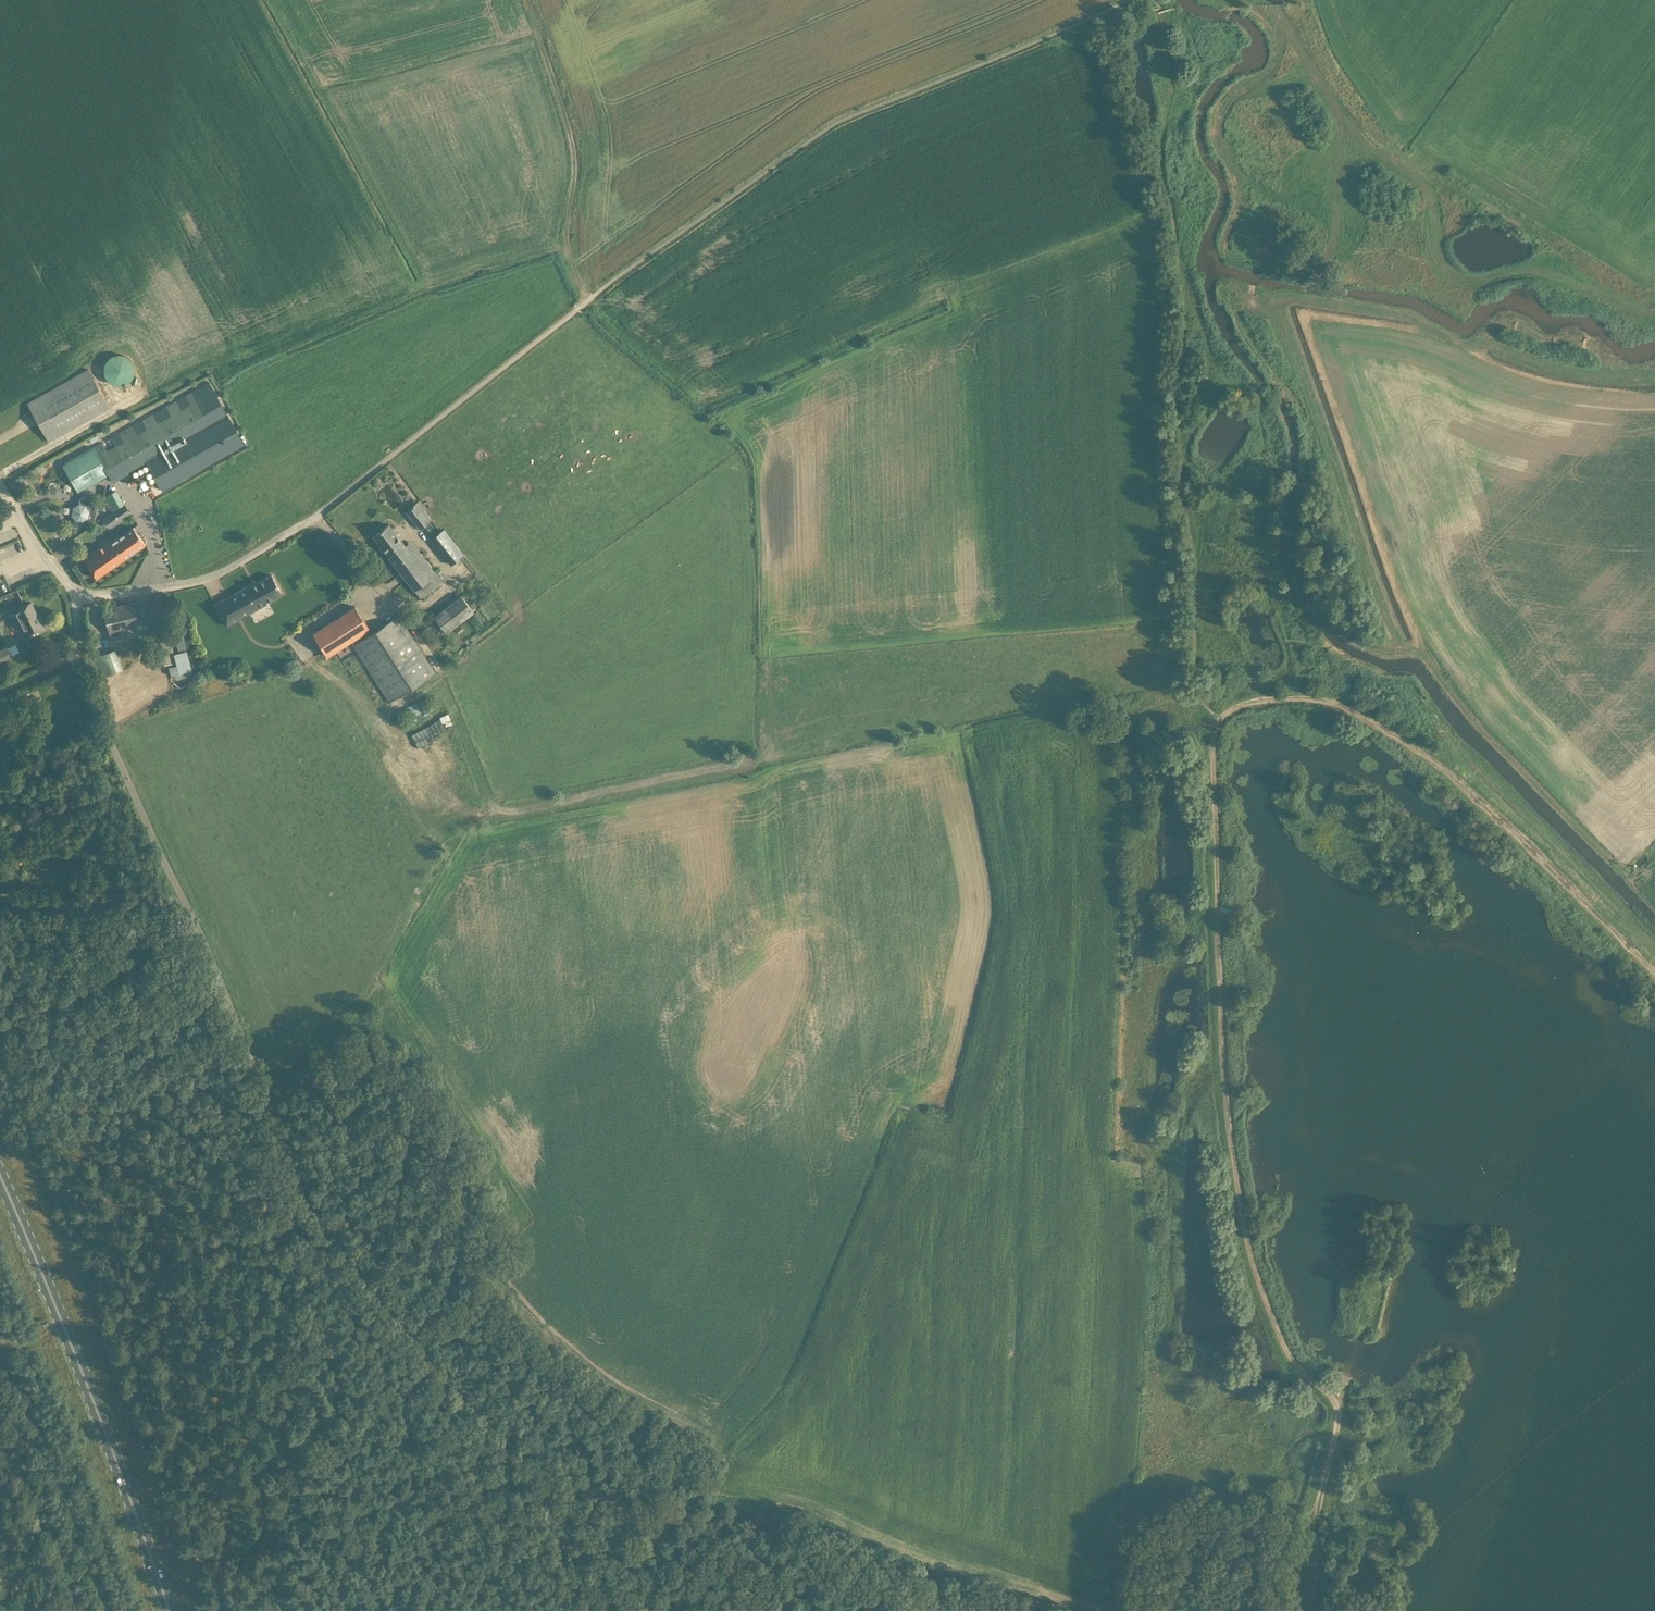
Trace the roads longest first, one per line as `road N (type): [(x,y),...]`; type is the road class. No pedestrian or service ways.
road 1 (track): [(663,1547),(446,1359),(314,1185),(101,724),(80,657)]
road 2 (track): [(1218,719),(1212,796),(1232,1161),(1257,1279),(1283,1347),(1338,1408),(1317,1610)]
road 3 (track): [(1654,980),(1491,813),(1365,719),(1333,702),(1291,696),(1255,697),(1218,719)]
road 4 (primary): [(0,1169),(99,1404),(171,1610)]
road 5 (track): [(767,761),(496,809),(443,673)]
road 6 (track): [(527,0),(578,151),(565,248),(585,302)]
road 7 (residential): [(317,516),(193,582),(79,591)]
road 8 (residential): [(79,591),(0,475)]

